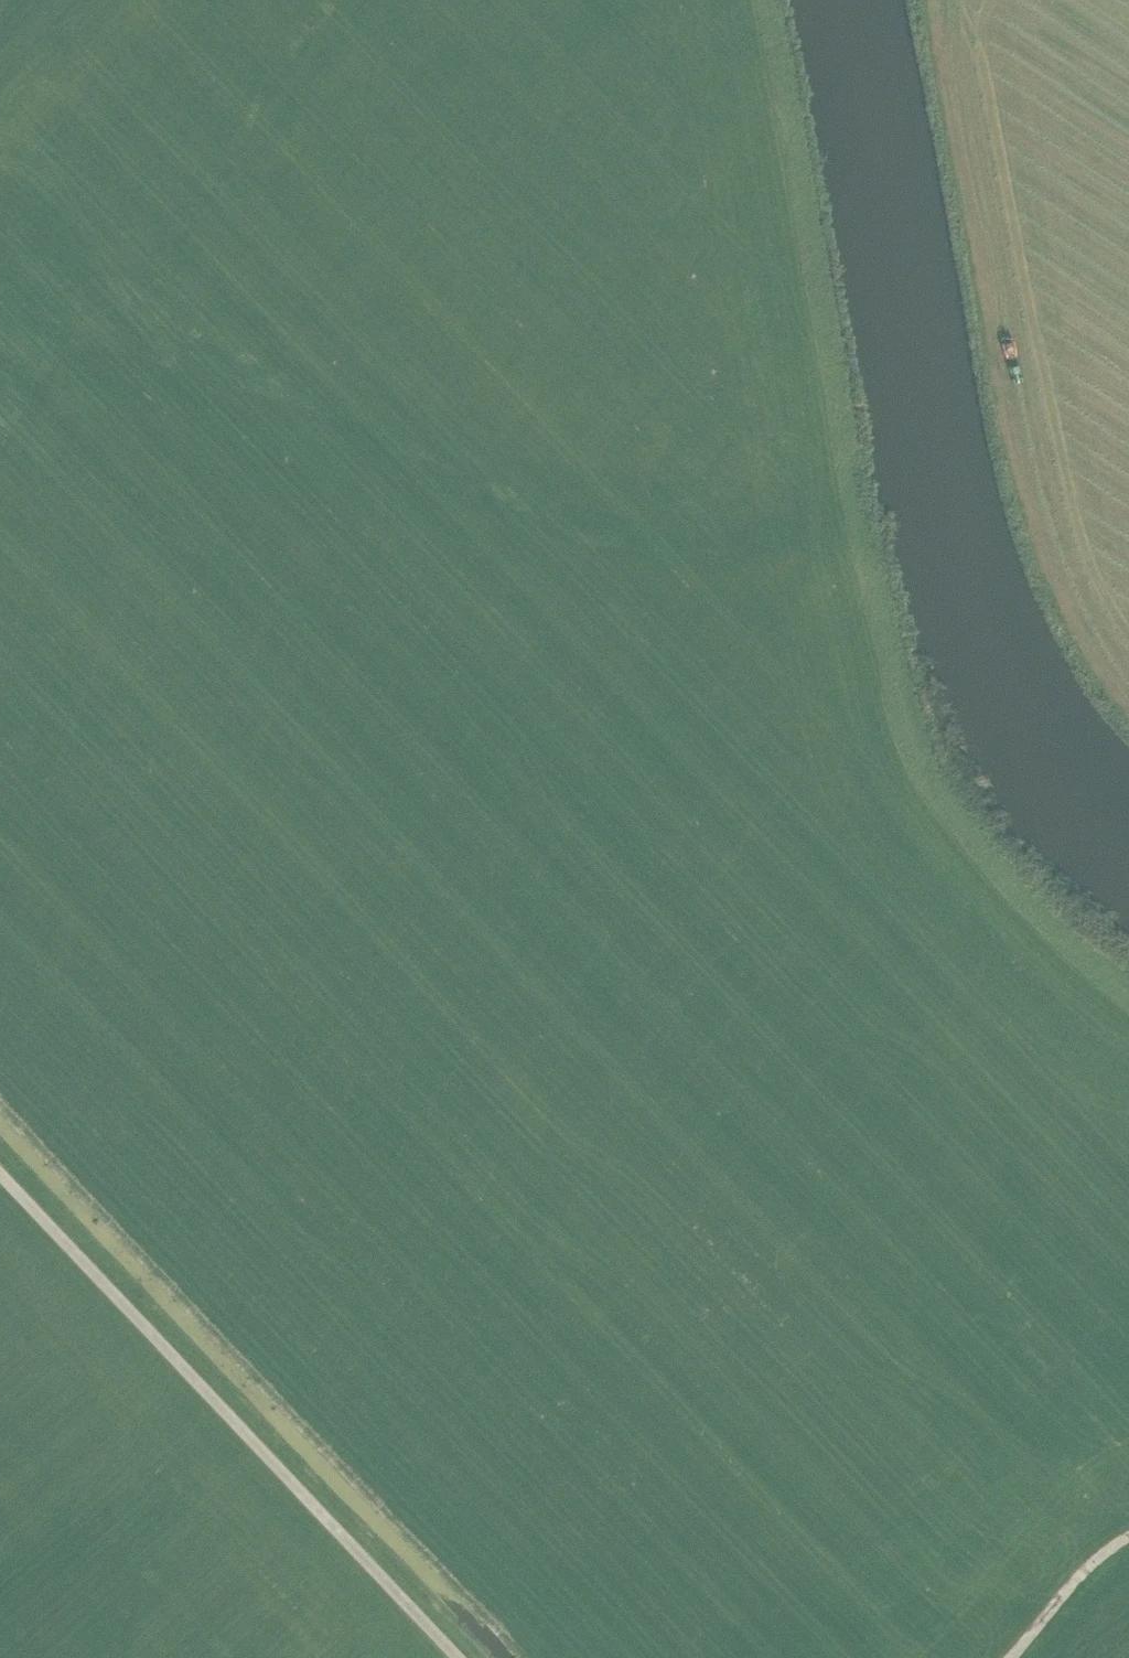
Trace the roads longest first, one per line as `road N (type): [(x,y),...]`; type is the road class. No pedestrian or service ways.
road 1 (track): [(0,1178),(452,1657)]
road 2 (track): [(1011,1657),(1071,1584),(1128,1535)]

